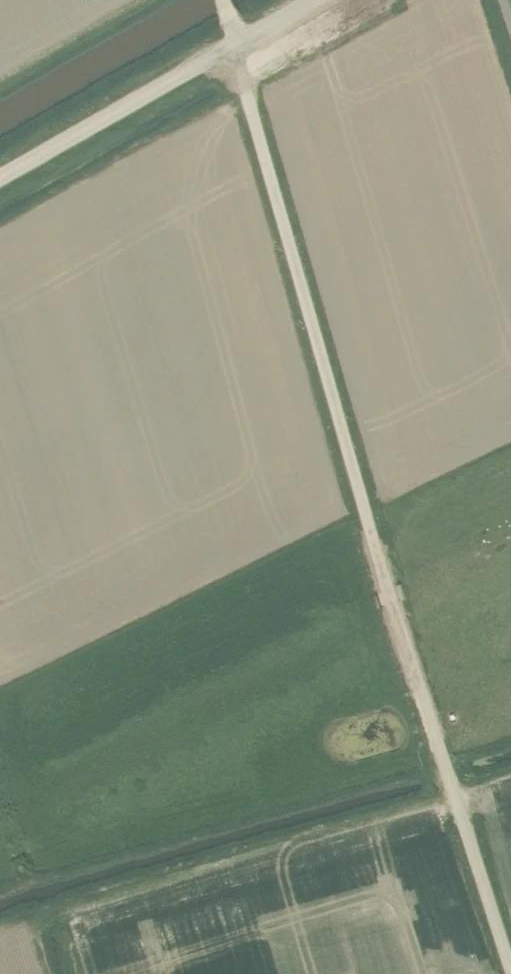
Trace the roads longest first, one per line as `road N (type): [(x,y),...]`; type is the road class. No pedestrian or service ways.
road 1 (unclassified): [(0,181),(324,0)]

